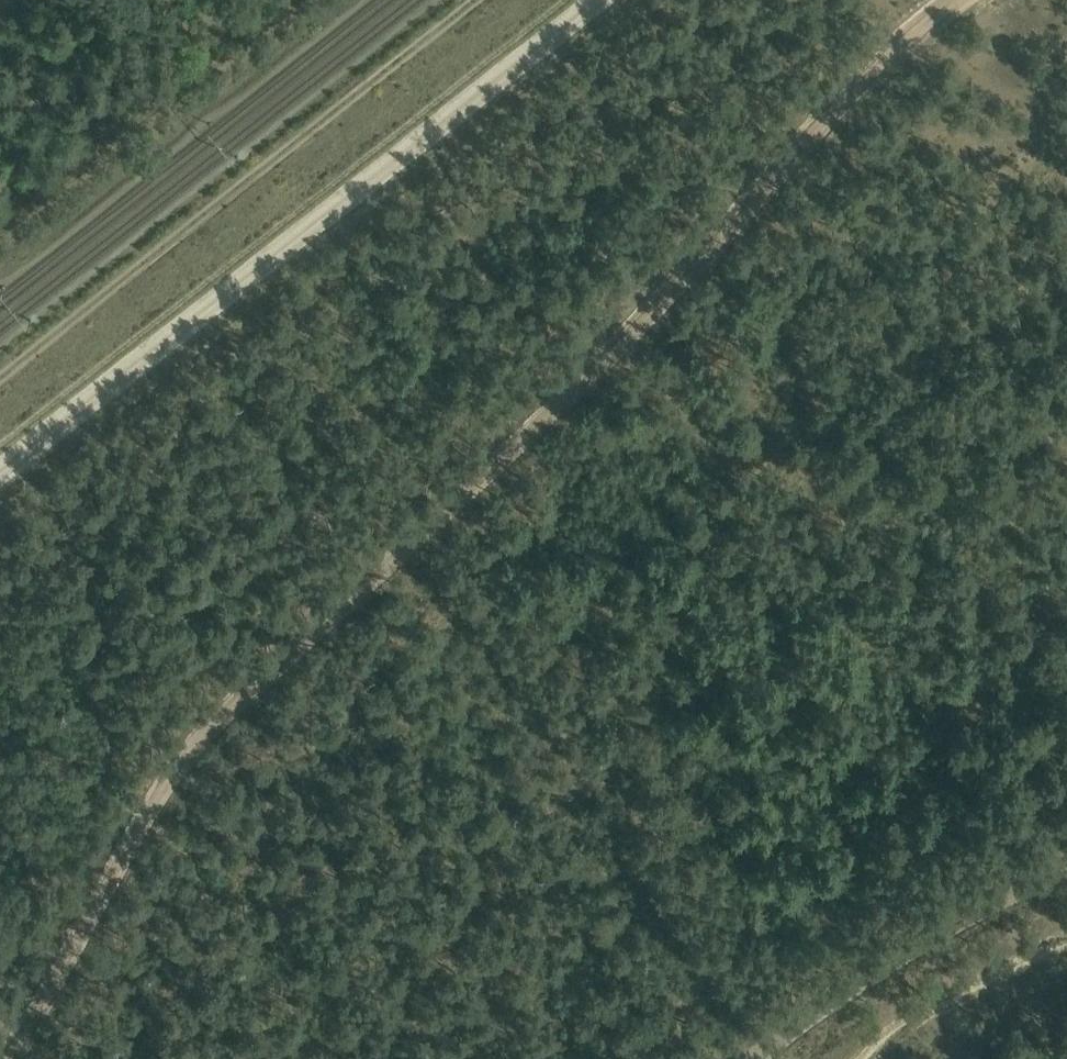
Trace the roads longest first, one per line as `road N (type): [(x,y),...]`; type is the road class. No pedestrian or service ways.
road 1 (track): [(946,0),(594,364),(271,667),(173,778),(90,901),(34,1017),(0,1058)]
road 2 (track): [(0,472),(597,0)]
road 3 (track): [(0,377),(474,0)]

